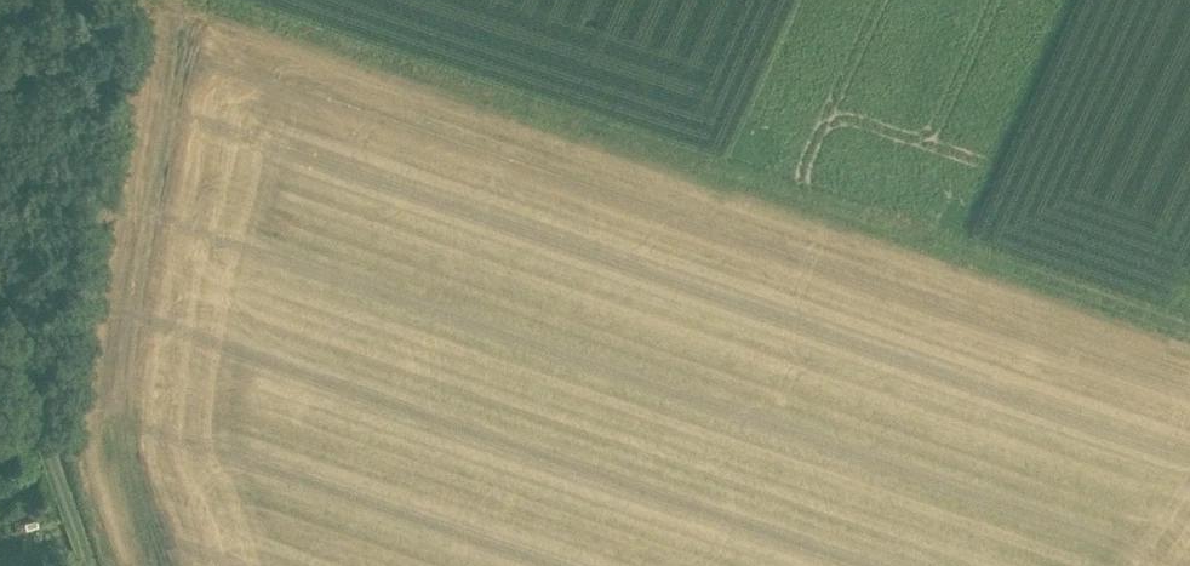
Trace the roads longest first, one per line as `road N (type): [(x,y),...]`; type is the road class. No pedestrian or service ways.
road 1 (track): [(0,298),(88,565)]

